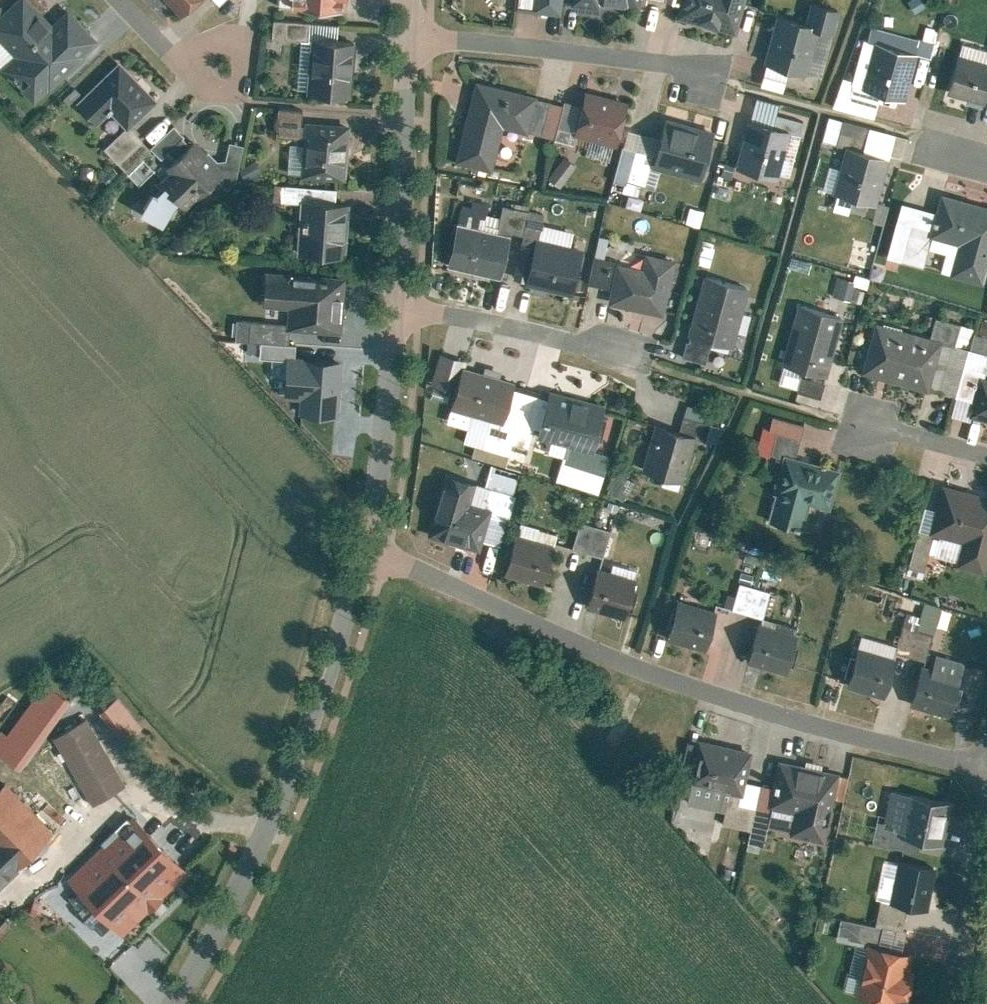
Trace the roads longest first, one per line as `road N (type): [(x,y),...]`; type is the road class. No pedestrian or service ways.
road 1 (residential): [(354,545),(714,691),(976,761)]
road 2 (residential): [(354,545),(293,727),(233,861),(148,1003)]
road 3 (residential): [(685,64),(393,24)]
road 4 (residential): [(393,24),(382,294)]
road 5 (residential): [(382,294),(354,545)]
road 6 (residential): [(976,761),(931,1003)]
road 7 (residential): [(610,348),(382,294)]
road 8 (residential): [(853,418),(986,452)]
road 9 (residential): [(115,0),(200,86)]

